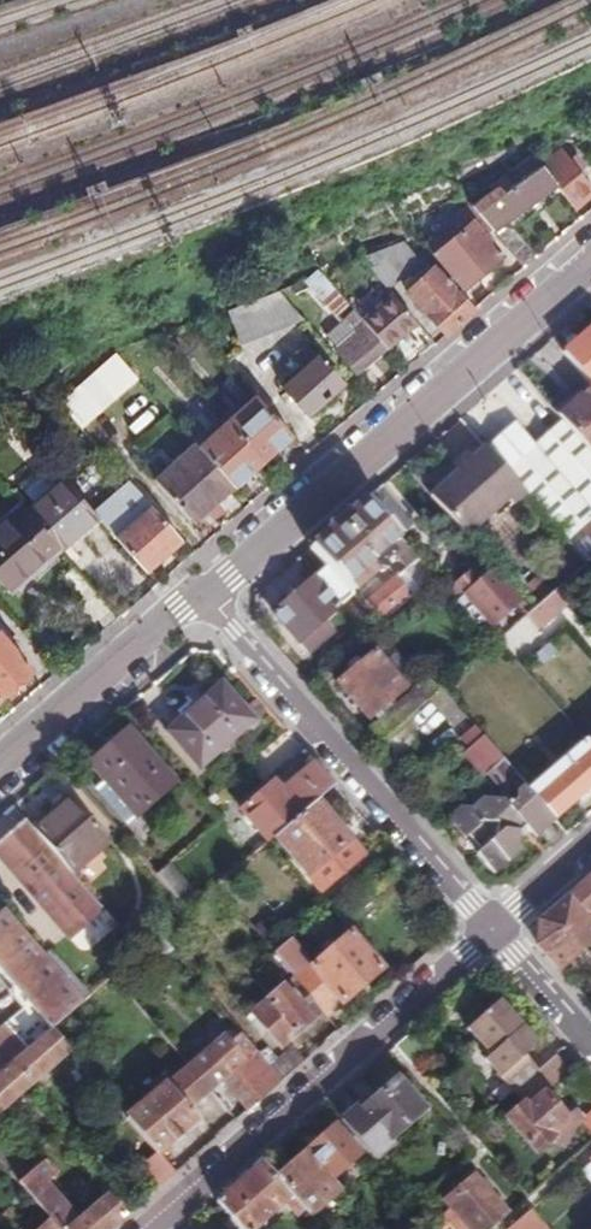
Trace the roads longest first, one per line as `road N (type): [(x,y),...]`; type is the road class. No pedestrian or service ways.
road 1 (secondary): [(590,257),(201,594)]
road 2 (residential): [(151,1228),(494,929)]
road 3 (residential): [(201,594),(494,929)]
road 4 (secondary): [(201,594),(0,766)]
road 5 (residential): [(494,929),(590,1040)]
road 6 (residential): [(494,929),(590,844)]

